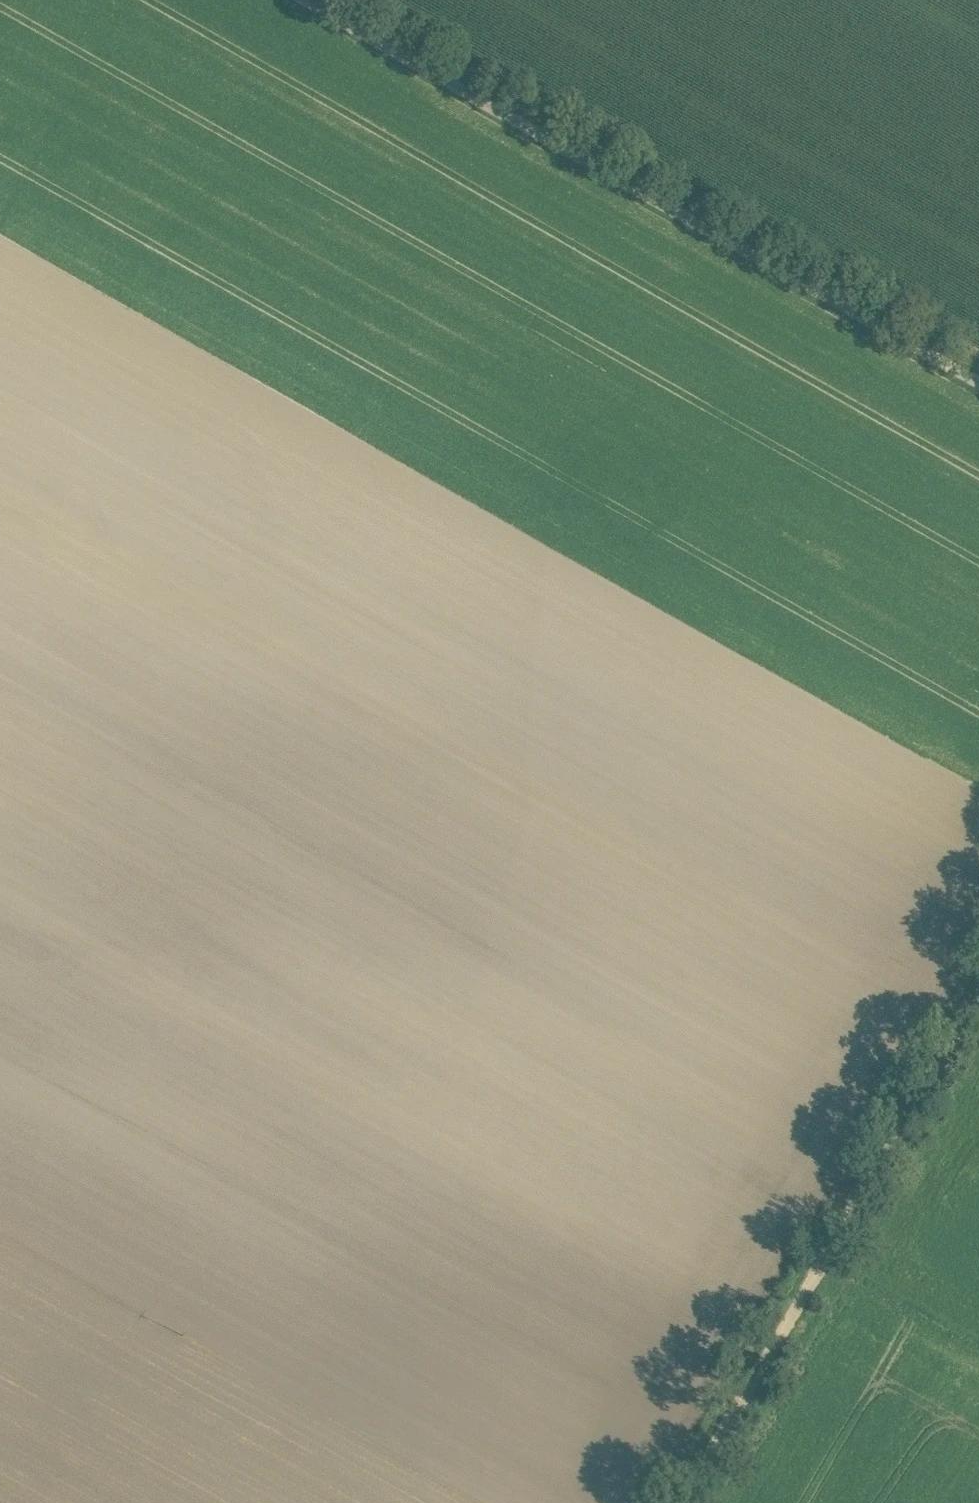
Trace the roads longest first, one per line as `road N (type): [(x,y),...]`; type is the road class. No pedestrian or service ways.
road 1 (track): [(978,383),(303,0)]
road 2 (track): [(687,1502),(978,1005)]

